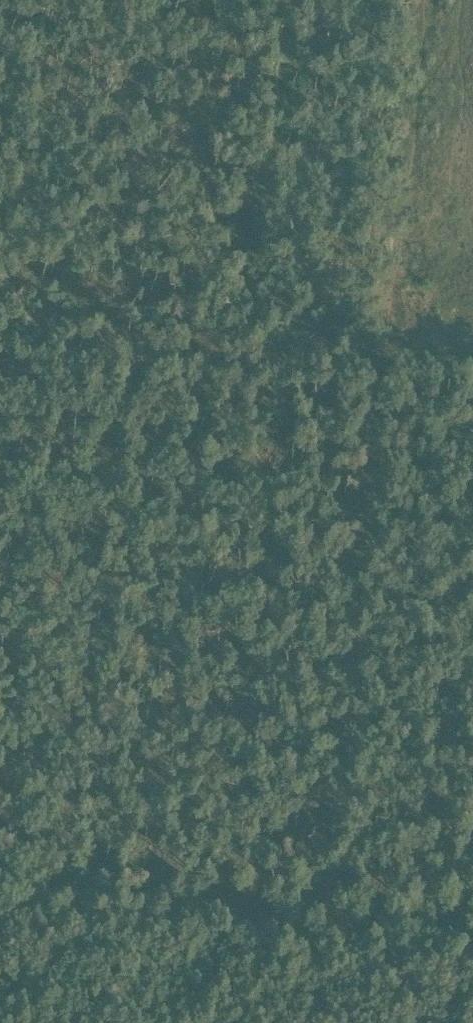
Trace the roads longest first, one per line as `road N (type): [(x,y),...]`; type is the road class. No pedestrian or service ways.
road 1 (track): [(472,944),(0,893)]

